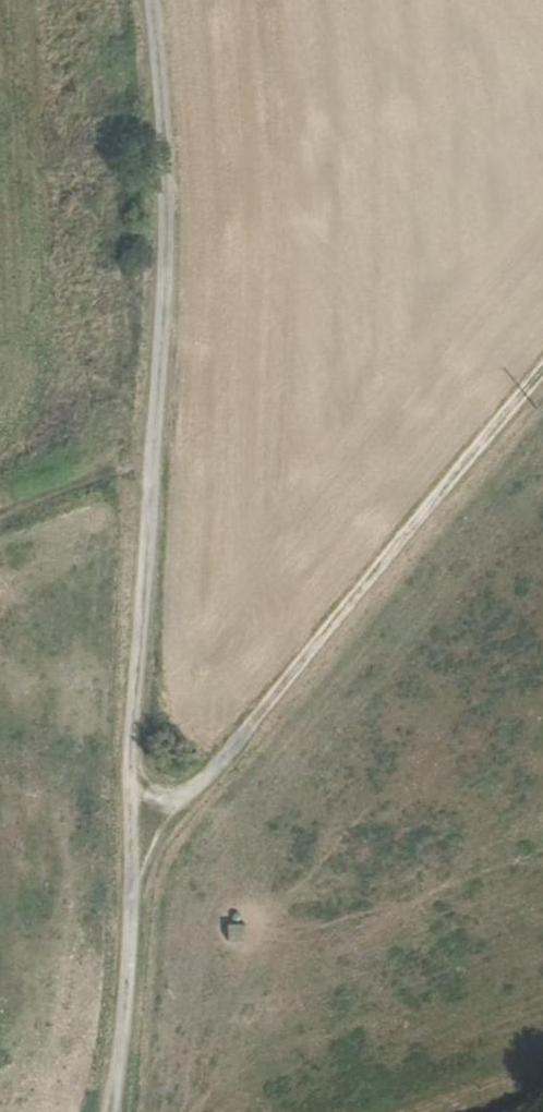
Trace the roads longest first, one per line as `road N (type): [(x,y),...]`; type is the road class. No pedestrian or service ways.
road 1 (residential): [(109,1111),(136,858),(153,458)]
road 2 (track): [(136,858),(542,386)]
road 3 (track): [(149,0),(170,204),(153,458)]
road 4 (track): [(542,1059),(388,1111)]
road 5 (residential): [(0,495),(153,458)]

